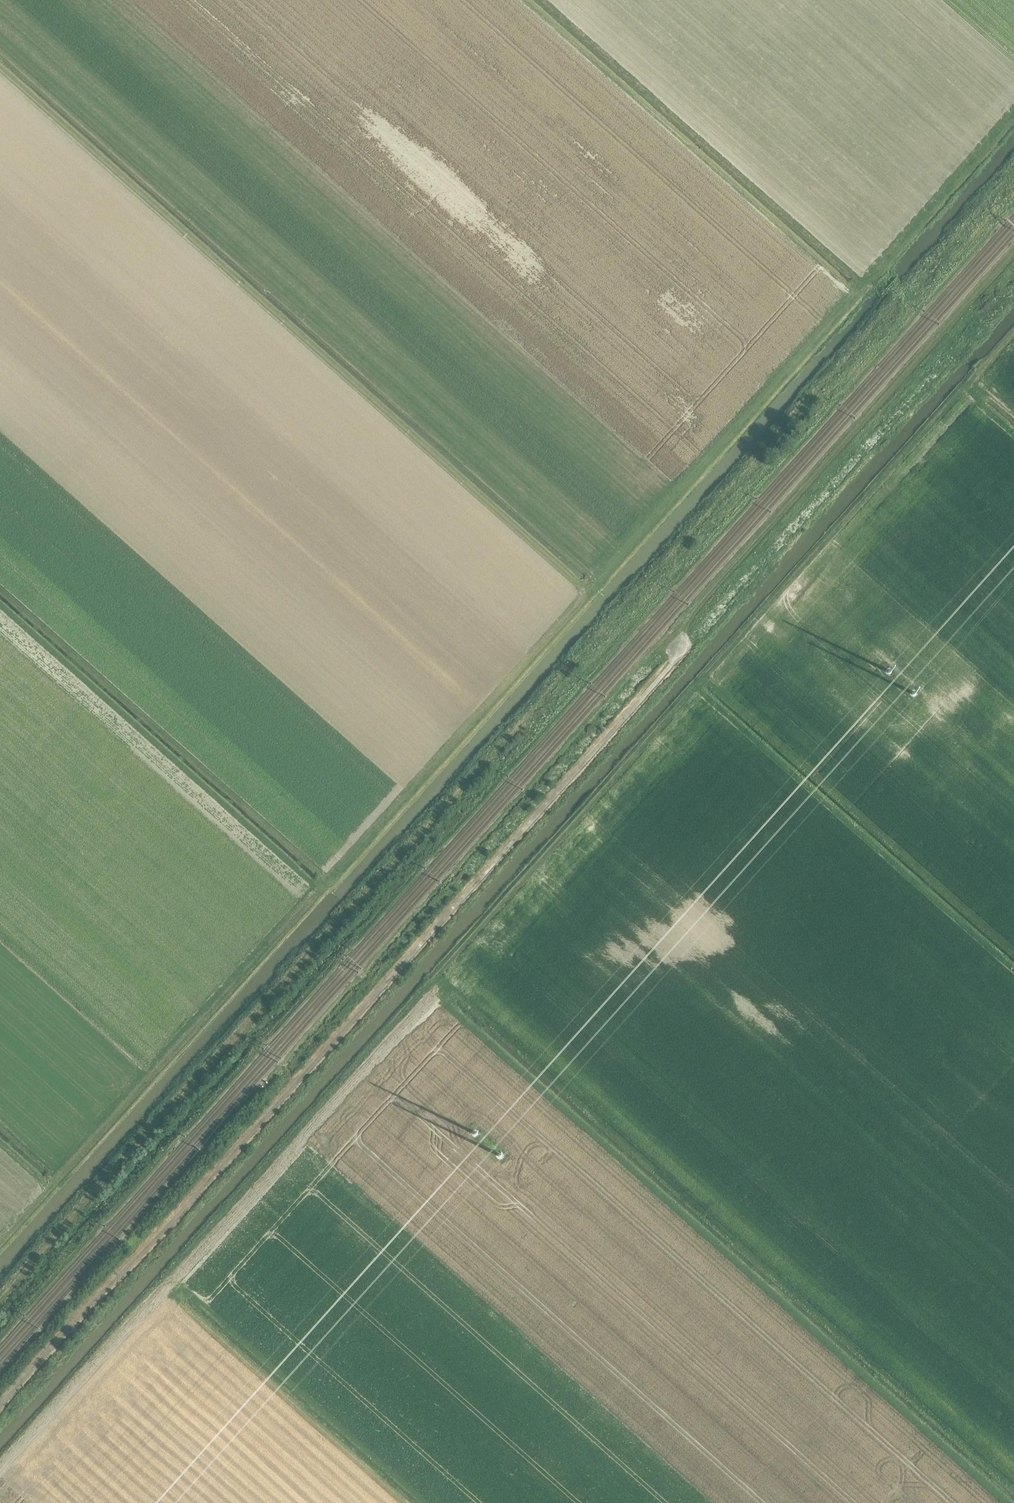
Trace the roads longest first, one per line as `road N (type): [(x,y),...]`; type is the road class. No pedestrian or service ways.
road 1 (track): [(0,1301),(446,806),(487,785),(1013,199)]
road 2 (track): [(679,646),(703,602),(1013,255)]

